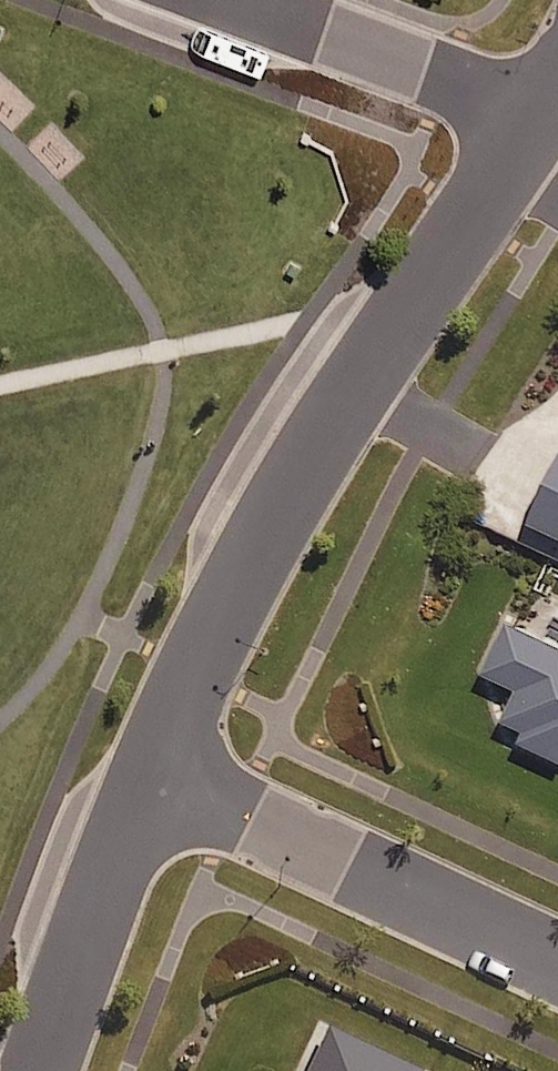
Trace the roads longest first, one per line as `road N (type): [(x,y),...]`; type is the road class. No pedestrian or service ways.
road 1 (residential): [(531,118),(509,167),(384,328),(310,450),(156,764)]
road 2 (residential): [(557,954),(232,811),(156,764)]
road 3 (residential): [(156,764),(39,1070)]
road 4 (residential): [(531,118),(256,0)]

